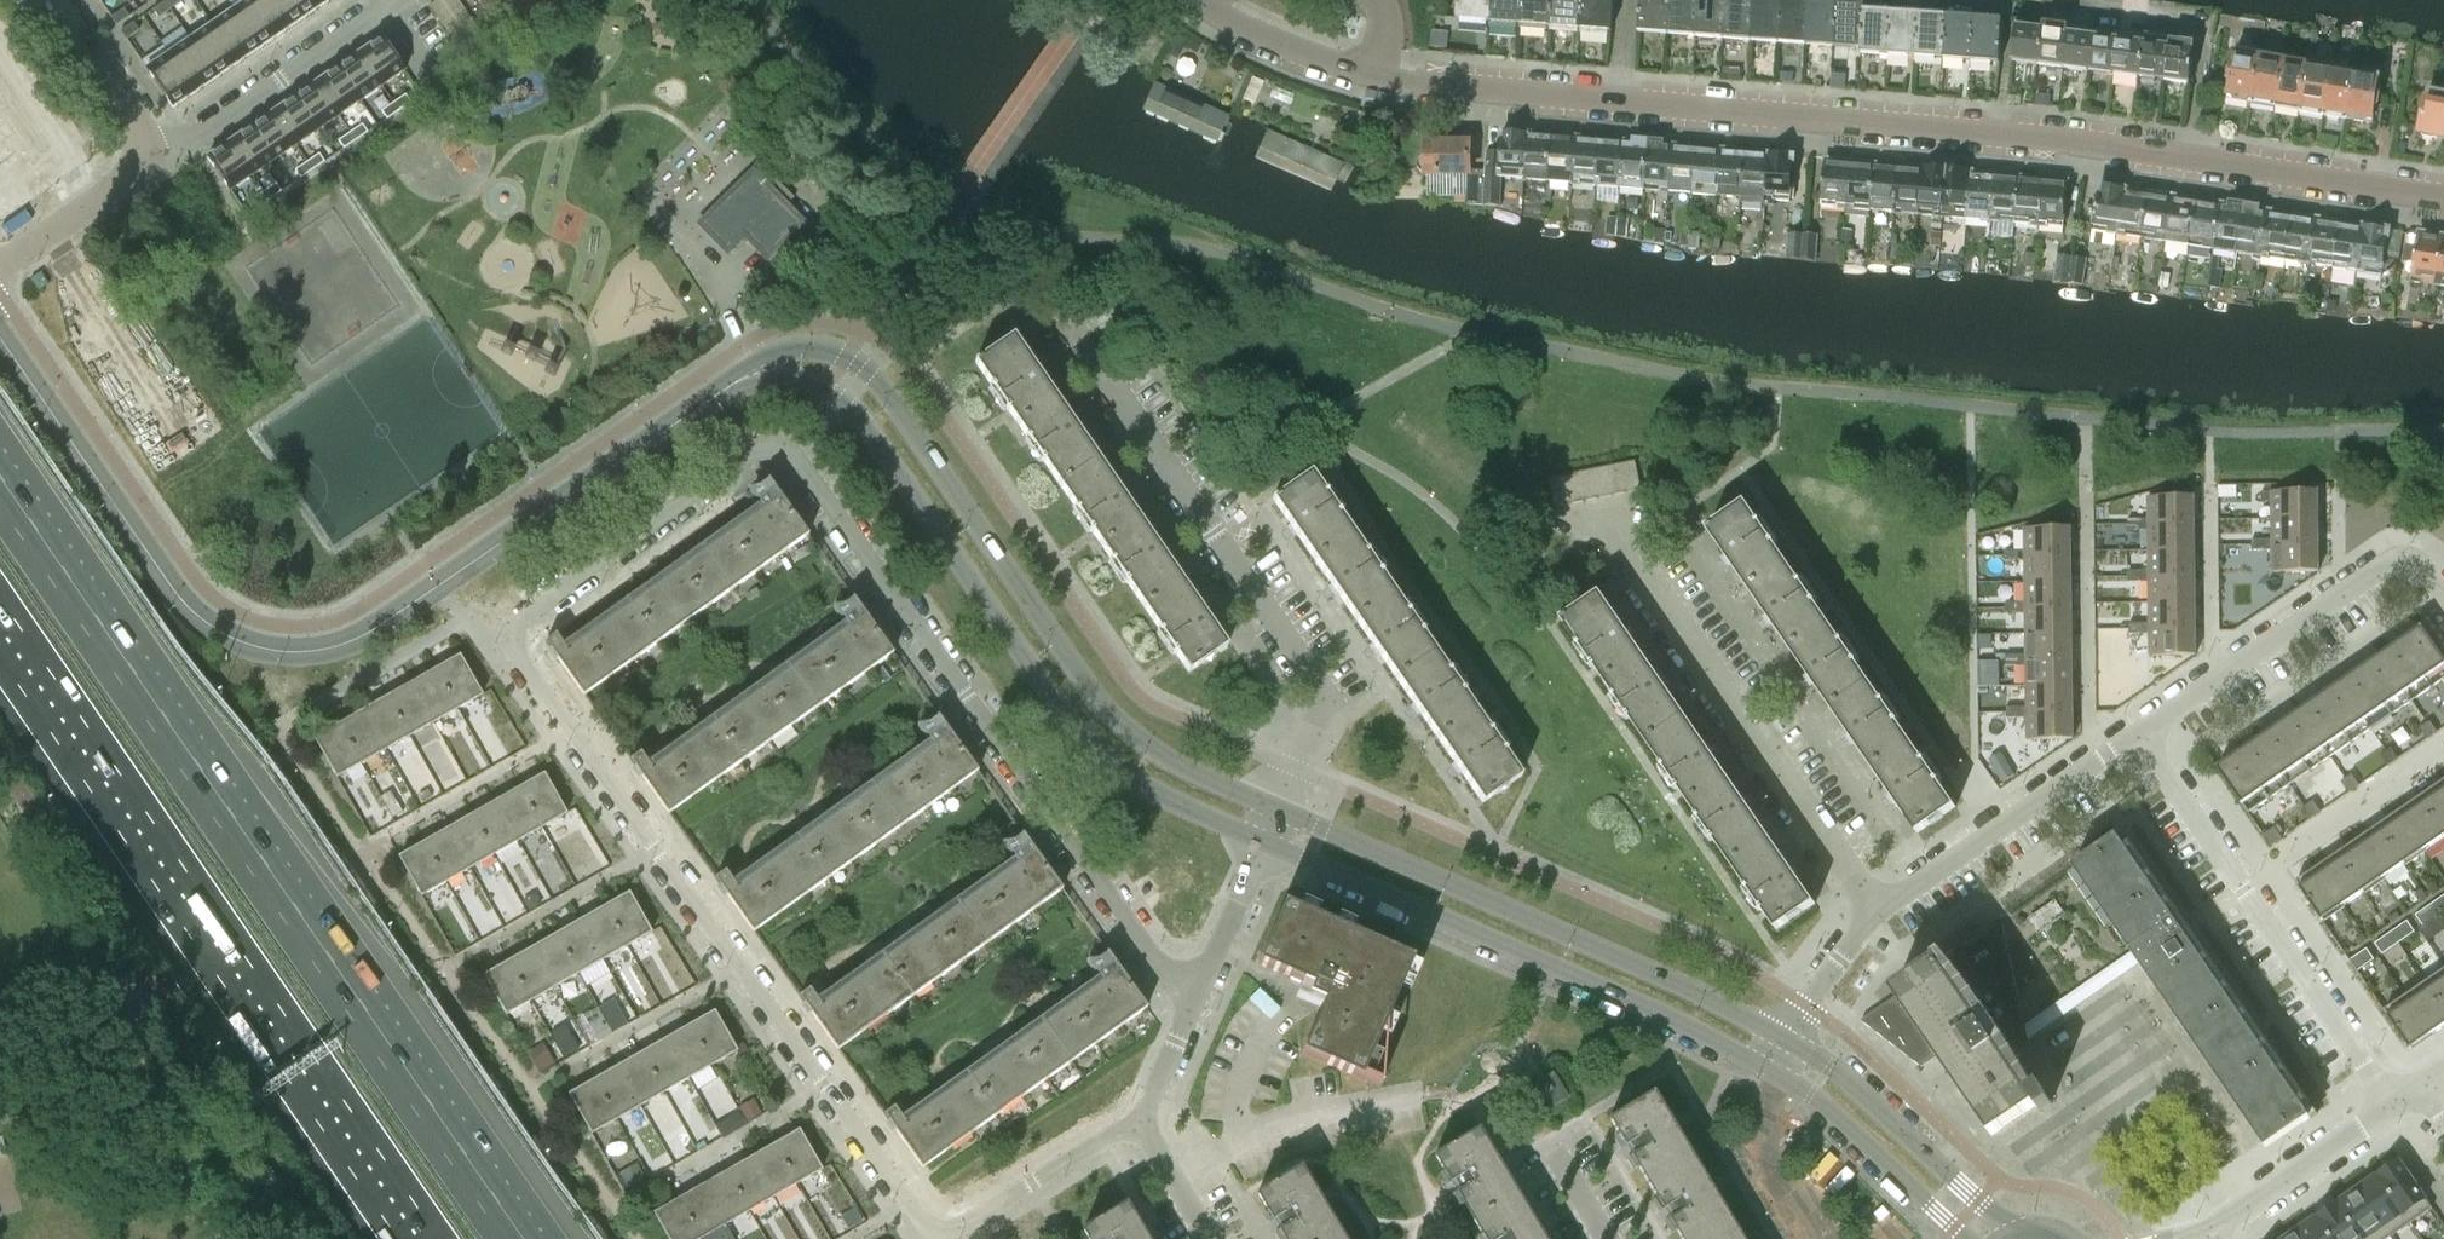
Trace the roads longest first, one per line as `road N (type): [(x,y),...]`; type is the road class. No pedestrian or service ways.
road 1 (residential): [(1138,1120),(953,1225),(926,1221),(519,651),(525,629),(755,449),(783,446),(1168,974),(1195,994)]
road 2 (residential): [(1379,77),(2049,138),(2443,194)]
road 3 (tertiary): [(0,336),(166,584),(213,631),(303,652),(367,634),(726,387)]
road 4 (motorway): [(514,1238),(0,492)]
road 5 (tertiary): [(1280,811),(1156,753),(1103,709),(861,369),(828,355),(787,354),(747,366),(726,387)]
road 6 (motorway): [(0,613),(431,1238)]
road 7 (tertiary): [(726,387),(786,380),(842,401),(1094,749),(1125,775),(1266,847)]
road 8 (residential): [(1280,811),(1324,689),(1072,328)]
road 9 (tertiary): [(1785,1038),(1280,811)]
road 10 (tertiary): [(1266,847),(1768,1069)]
road 11 (residential): [(1874,914),(1606,514)]
road 12 (residential): [(2393,1106),(2138,733)]
road 13 (residential): [(2138,733),(2398,556),(2415,559),(2443,600)]
road 14 (residential): [(1874,914),(2138,733)]
road 15 (tertiary): [(2011,1236),(1839,1074),(1785,1038)]
road 16 (residential): [(163,160),(392,0)]
road 17 (tertiary): [(1768,1069),(1820,1104),(1962,1238)]
road 18 (residential): [(2213,1229),(2393,1106)]
road 19 (residential): [(1195,0),(1264,40),(1379,77)]
road 20 (residential): [(0,272),(163,160)]
road 21 (residential): [(163,160),(51,0)]
road 22 (residential): [(1195,994),(1266,847)]
road 23 (residential): [(1785,1038),(1874,914)]
road 24 (residential): [(1138,1120),(1195,994)]
road 25 (residential): [(1209,1238),(1138,1120)]

